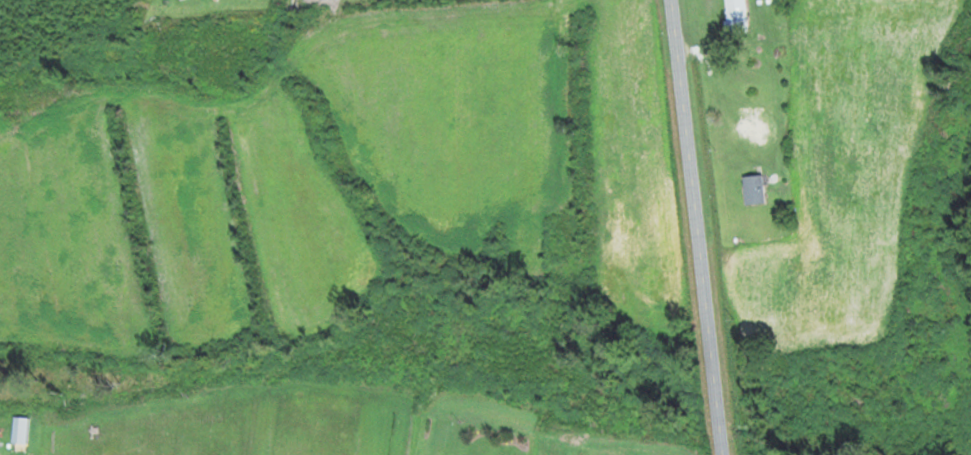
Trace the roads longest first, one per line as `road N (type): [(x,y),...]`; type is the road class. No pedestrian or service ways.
road 1 (secondary): [(723,454),(674,0)]

